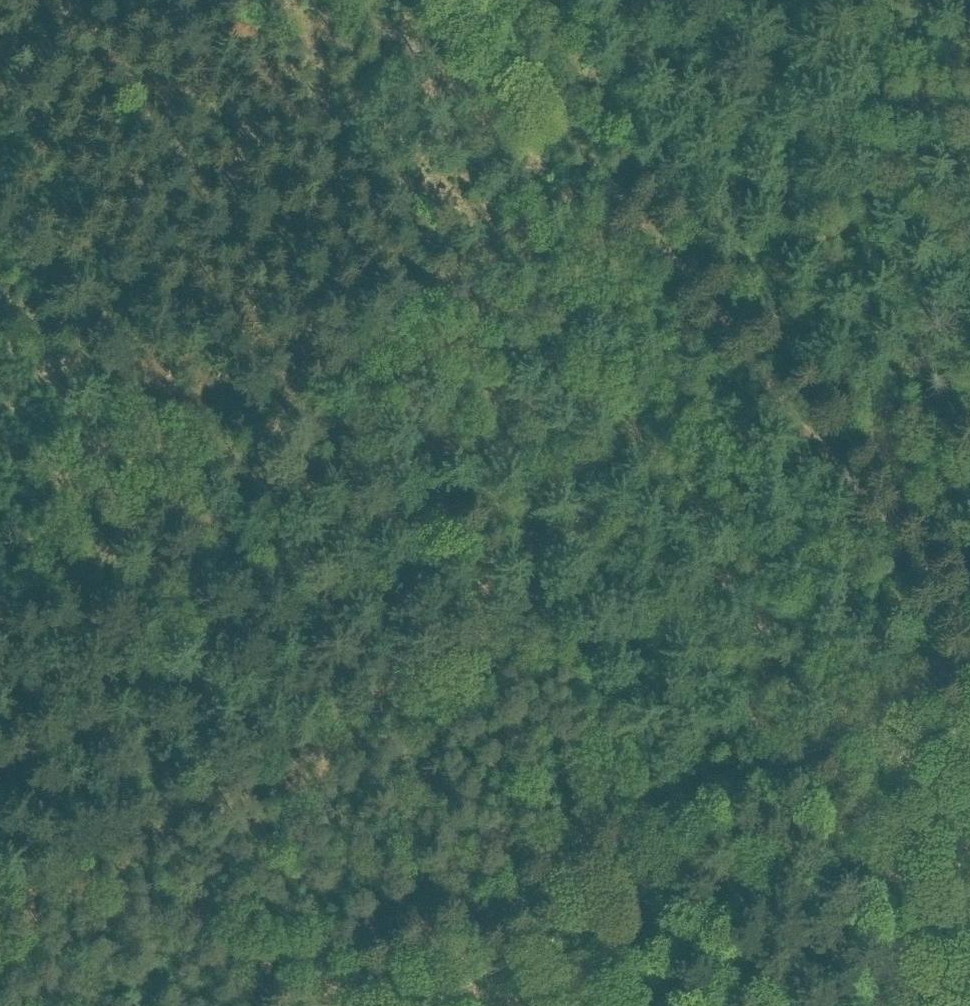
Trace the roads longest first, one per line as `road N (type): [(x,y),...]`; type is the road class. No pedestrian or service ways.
road 1 (track): [(969,669),(325,1005)]
road 2 (track): [(969,655),(595,185)]
road 3 (track): [(585,171),(452,0)]

